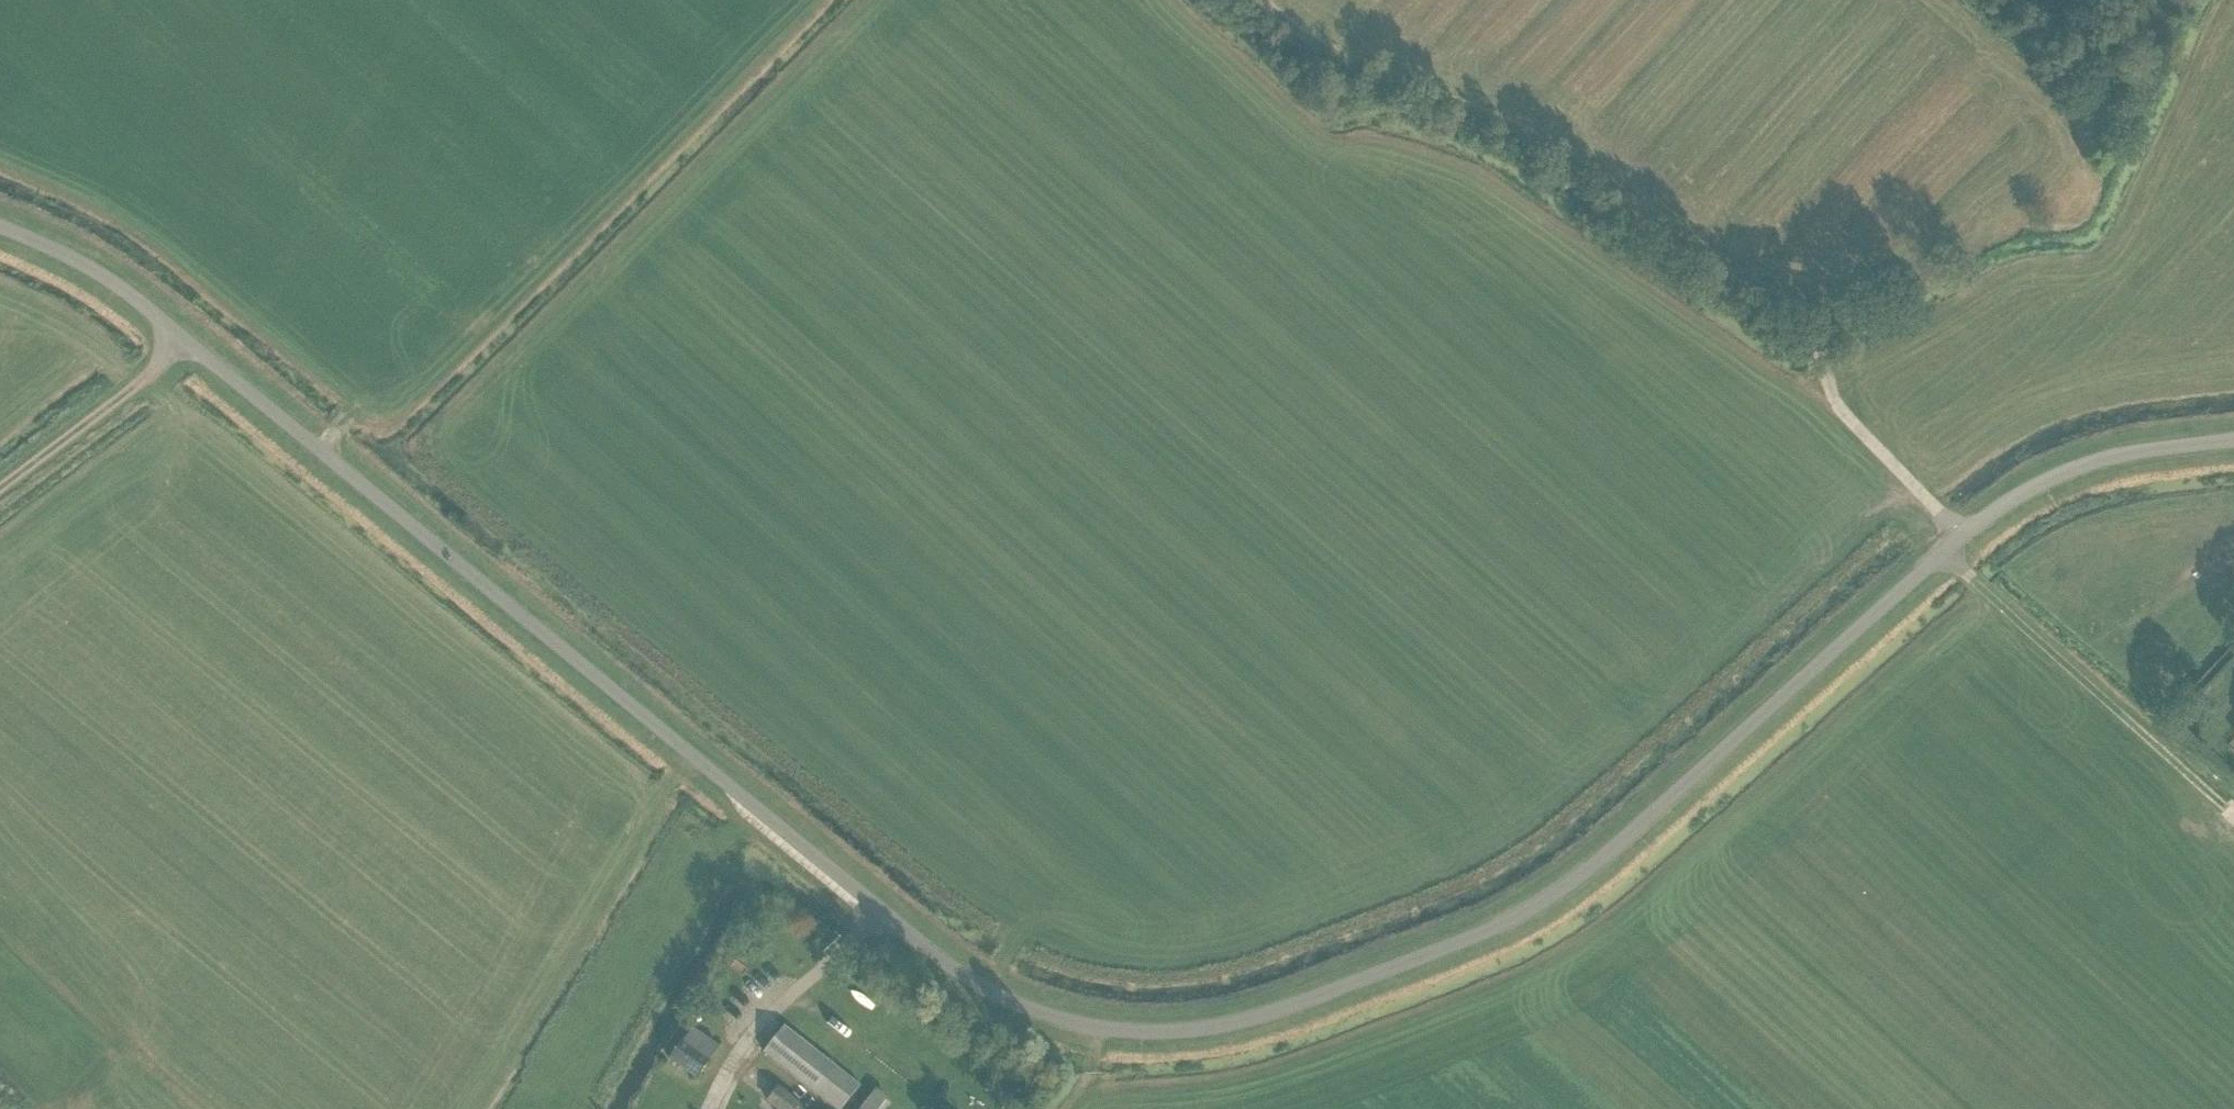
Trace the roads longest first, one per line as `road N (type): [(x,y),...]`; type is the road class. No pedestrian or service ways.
road 1 (unclassified): [(0,223),(125,289),(936,954),(1029,1006),(1122,1028),(1207,1026),(1285,1007),(1528,910),(1615,847),(2002,504),(2122,453),(2233,438)]
road 2 (track): [(1962,535),(1837,406),(1805,315),(1665,238),(1549,141),(1334,52),(1263,0)]
road 3 (track): [(184,337),(152,371),(0,488)]

